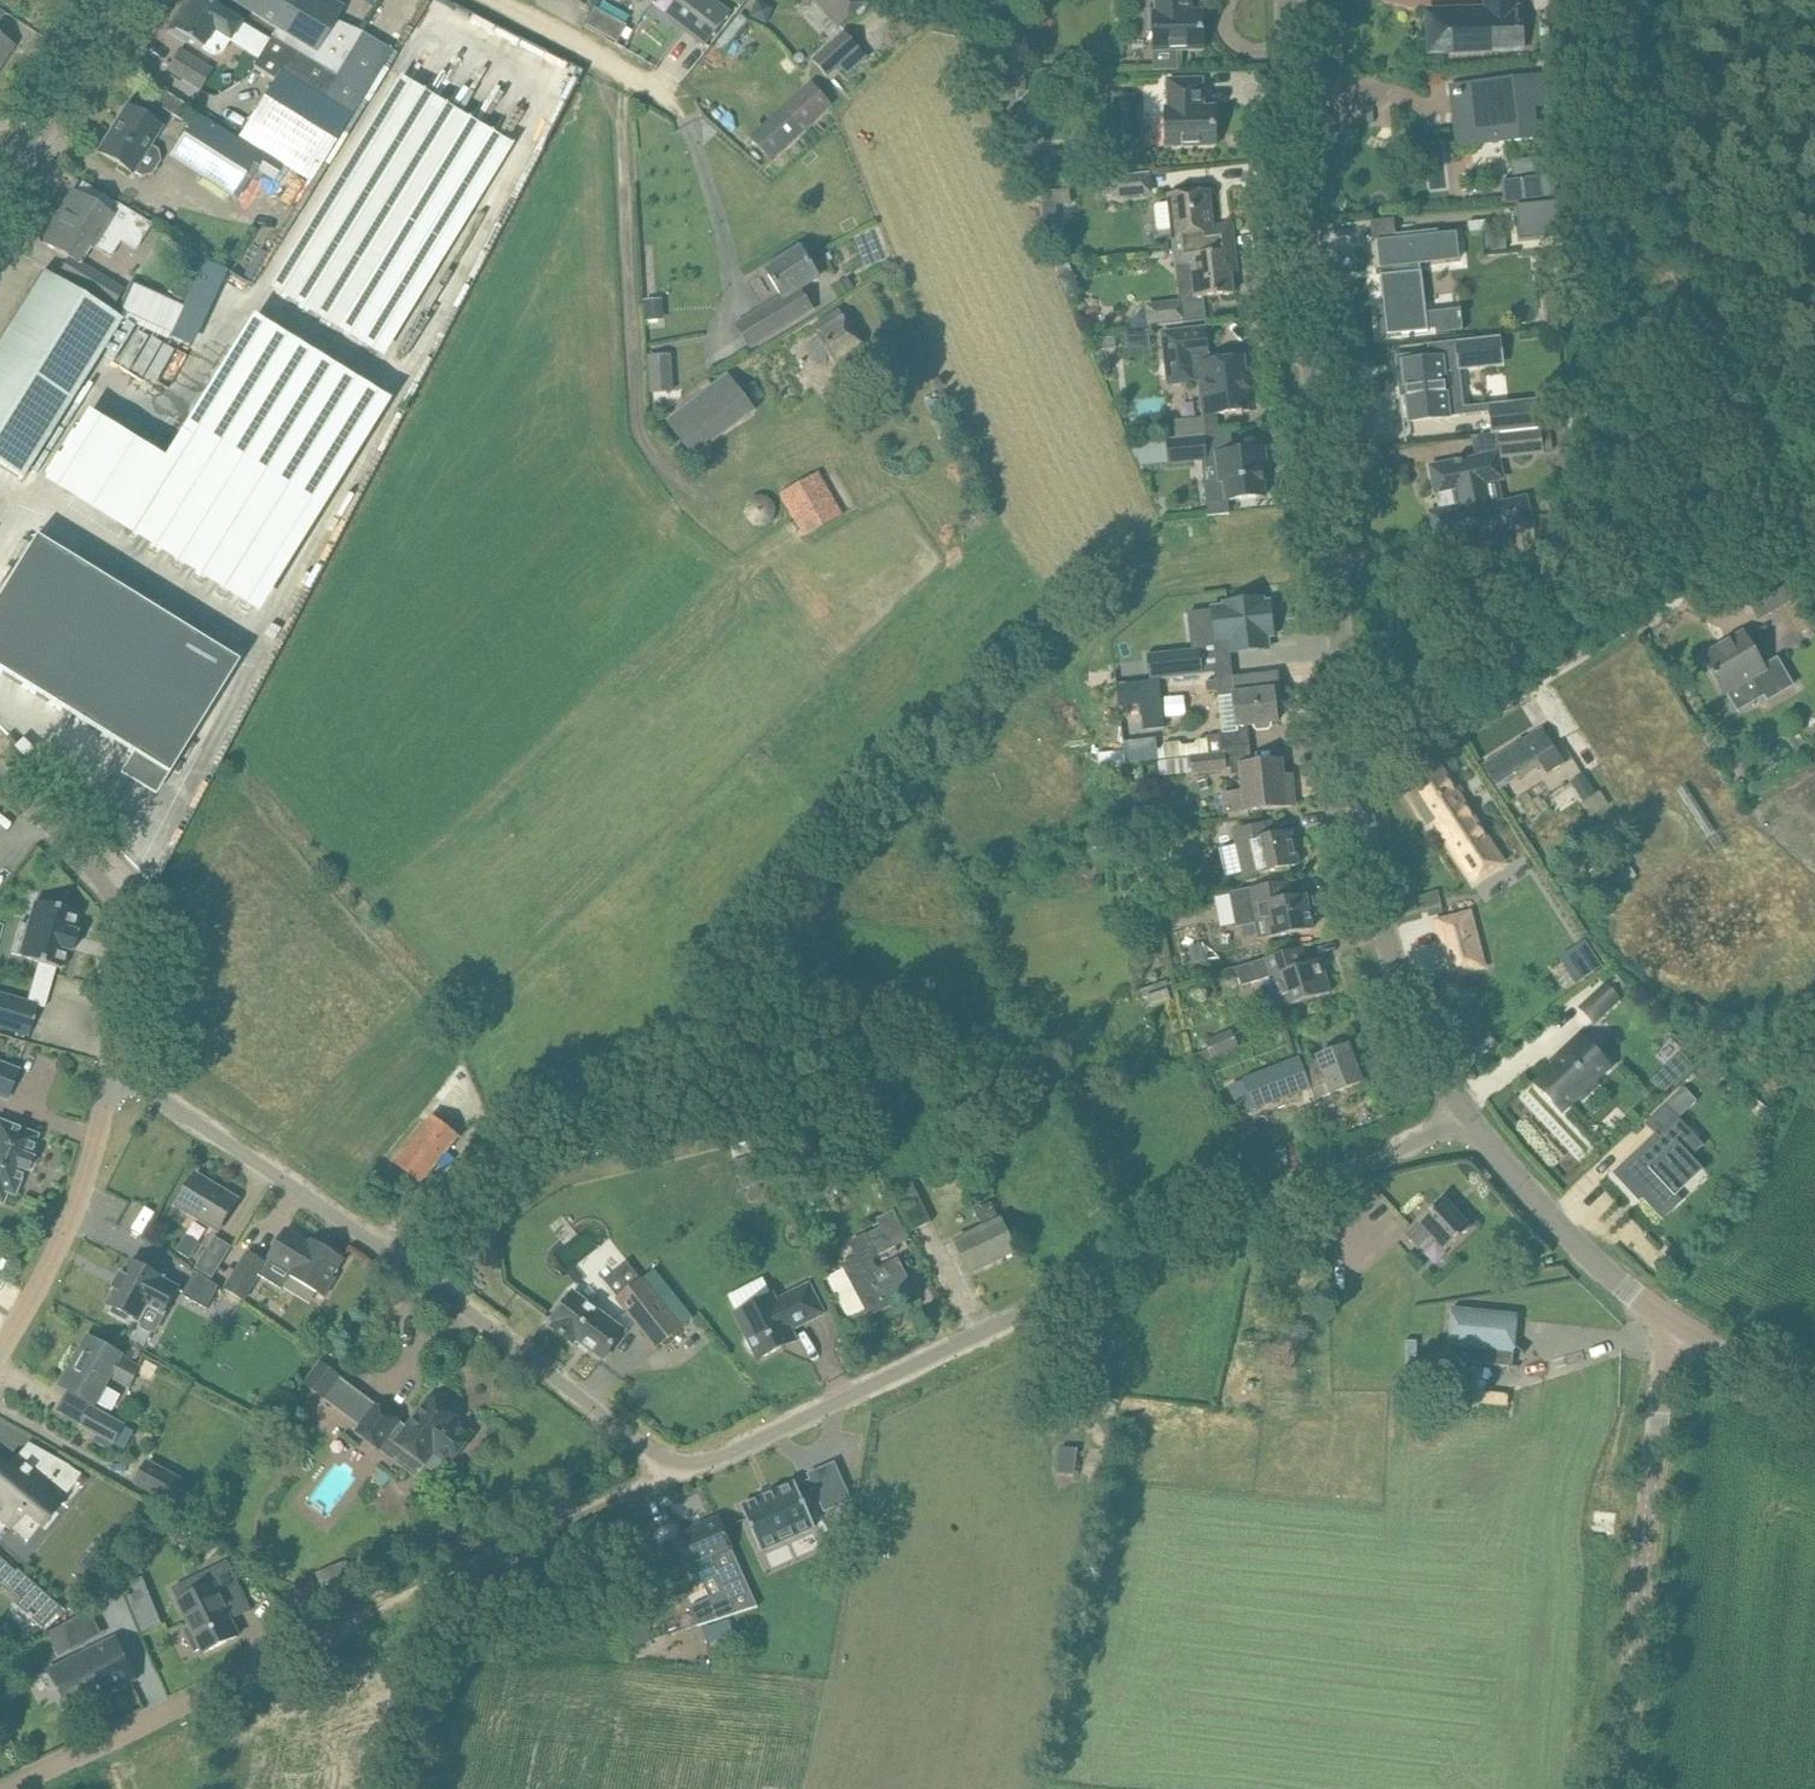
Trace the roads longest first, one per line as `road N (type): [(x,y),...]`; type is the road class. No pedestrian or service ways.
road 1 (residential): [(662,1457),(712,1462),(1465,1110)]
road 2 (unclassified): [(1361,804),(1303,287),(1299,0)]
road 3 (residential): [(662,1457),(489,1322),(295,1187),(115,1080)]
road 4 (track): [(1371,798),(1611,642),(1664,588),(1714,518),(1754,491),(1771,491),(1791,507),(1814,549)]
road 5 (track): [(173,1696),(641,1485),(662,1457)]
road 6 (unclassified): [(1624,1788),(1680,1332)]
road 7 (residential): [(115,1080),(111,903),(0,779)]
road 8 (unclassified): [(1465,1110),(1384,916),(1361,804)]
road 9 (unclassified): [(1680,1332),(1525,1196),(1465,1110)]
road 10 (residential): [(0,1360),(77,1217),(115,1080)]
road 11 (residential): [(0,195),(127,0)]
road 12 (track): [(0,1785),(173,1696)]
road 13 (residential): [(650,80),(494,0)]
road 14 (unclassified): [(1814,1388),(1680,1332)]

